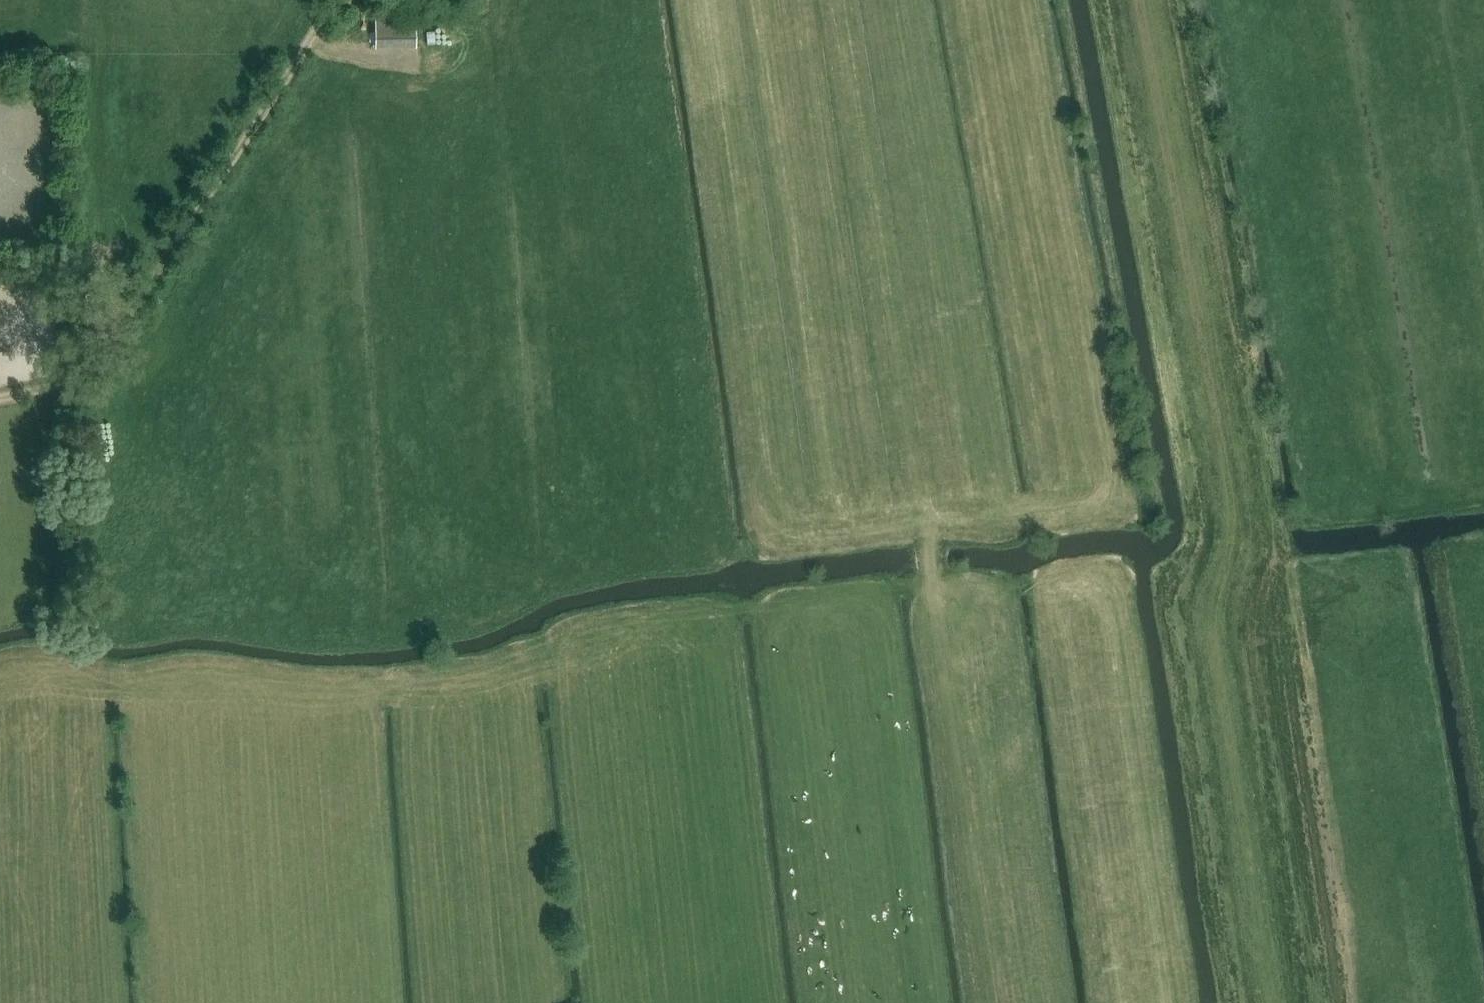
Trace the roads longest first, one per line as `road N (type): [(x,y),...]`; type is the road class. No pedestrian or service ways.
road 1 (track): [(87,380),(122,348),(321,26),(349,0)]

